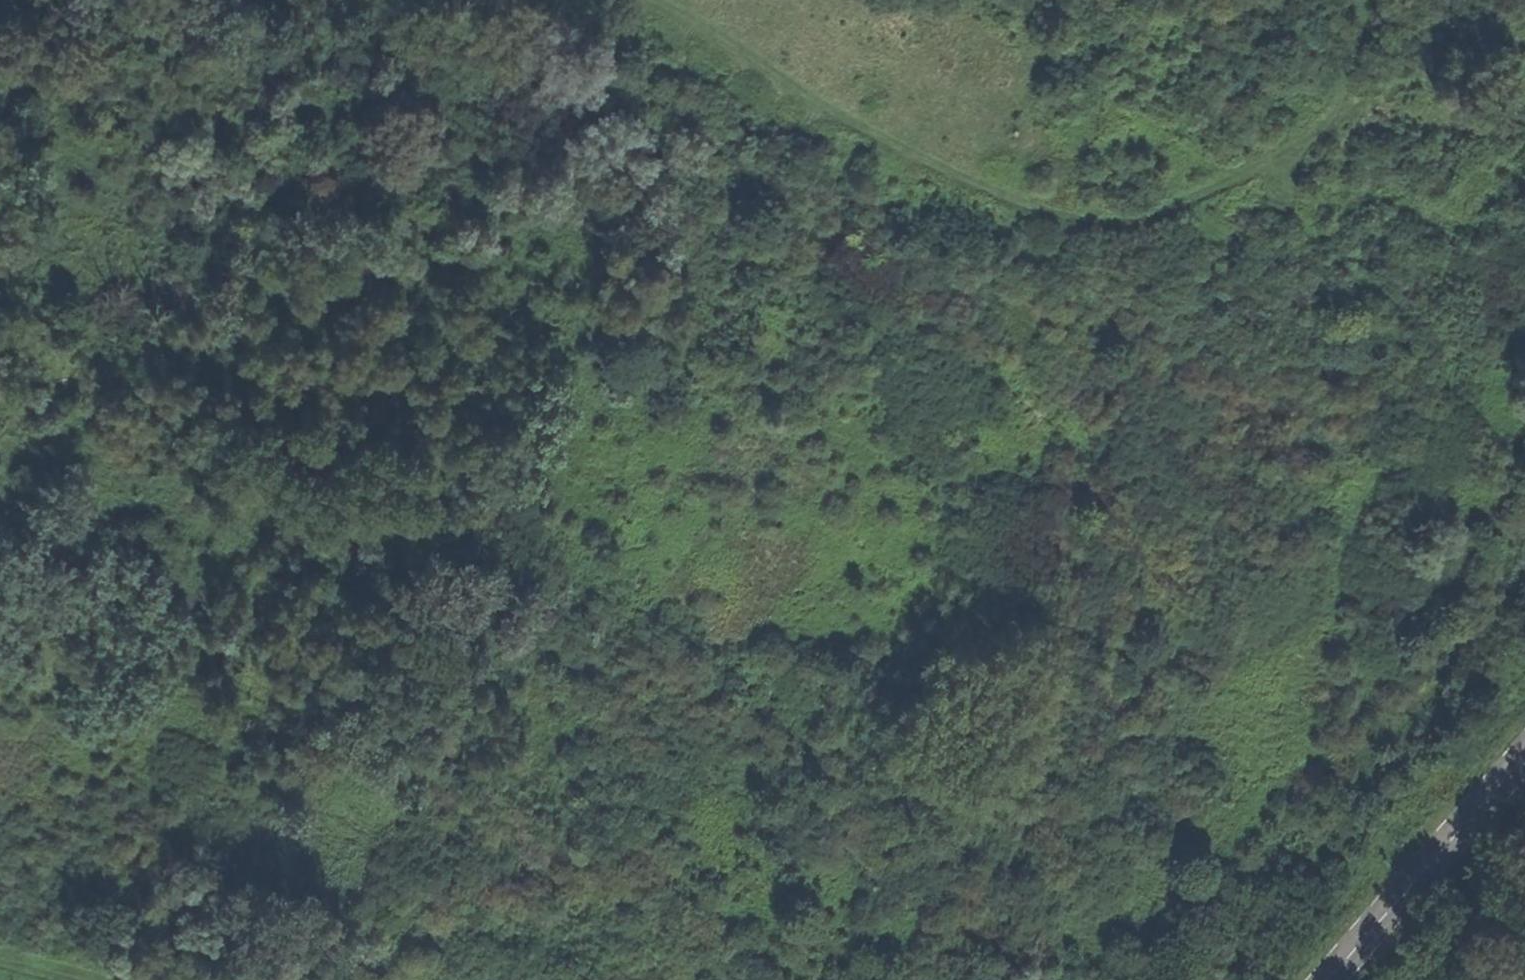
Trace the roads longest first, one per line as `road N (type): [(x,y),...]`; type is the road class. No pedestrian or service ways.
road 1 (secondary): [(1524,763),(1338,979)]

